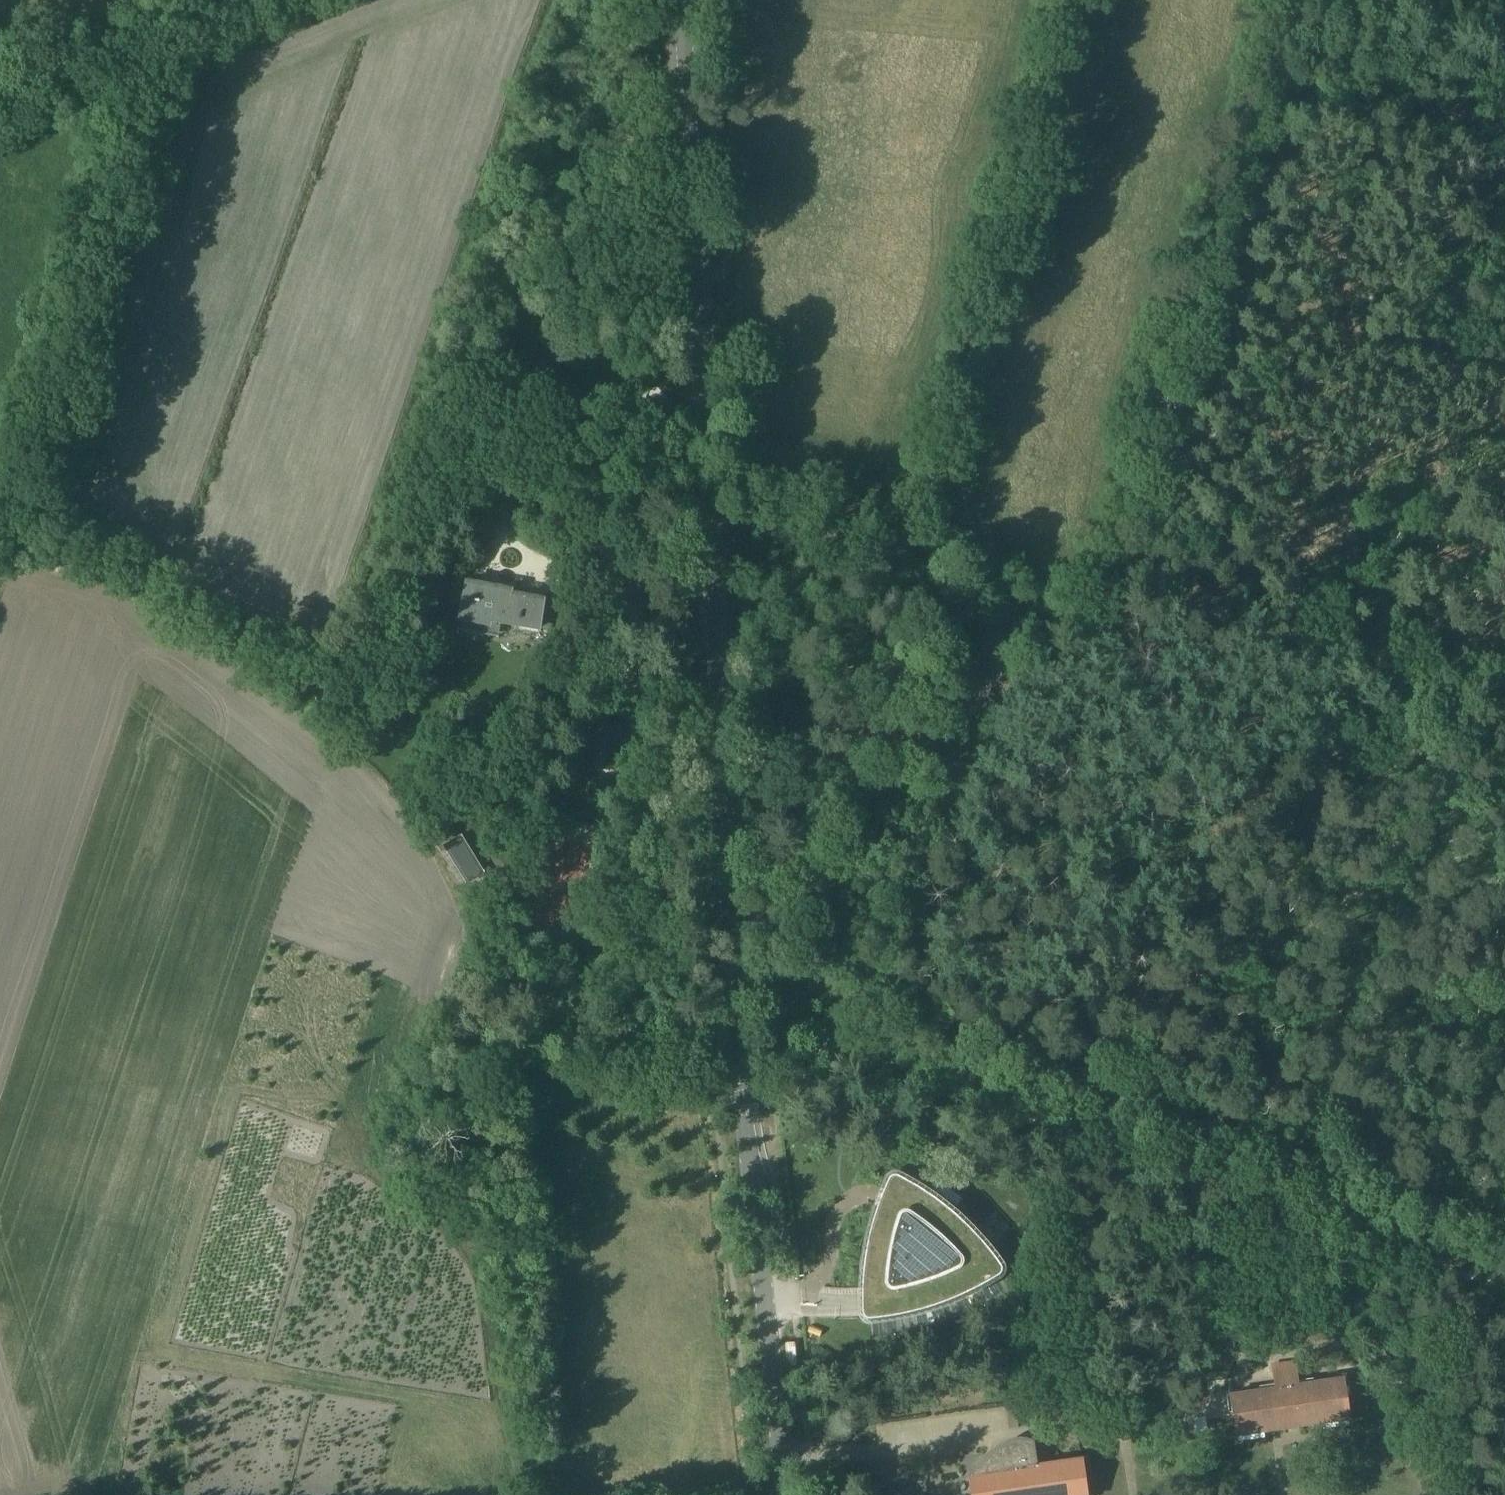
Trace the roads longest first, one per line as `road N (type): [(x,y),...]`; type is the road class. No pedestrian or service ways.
road 1 (tertiary): [(787,1494),(736,1001),(684,0)]
road 2 (track): [(734,967),(1504,1224)]
road 3 (tertiary): [(0,101),(252,0)]

